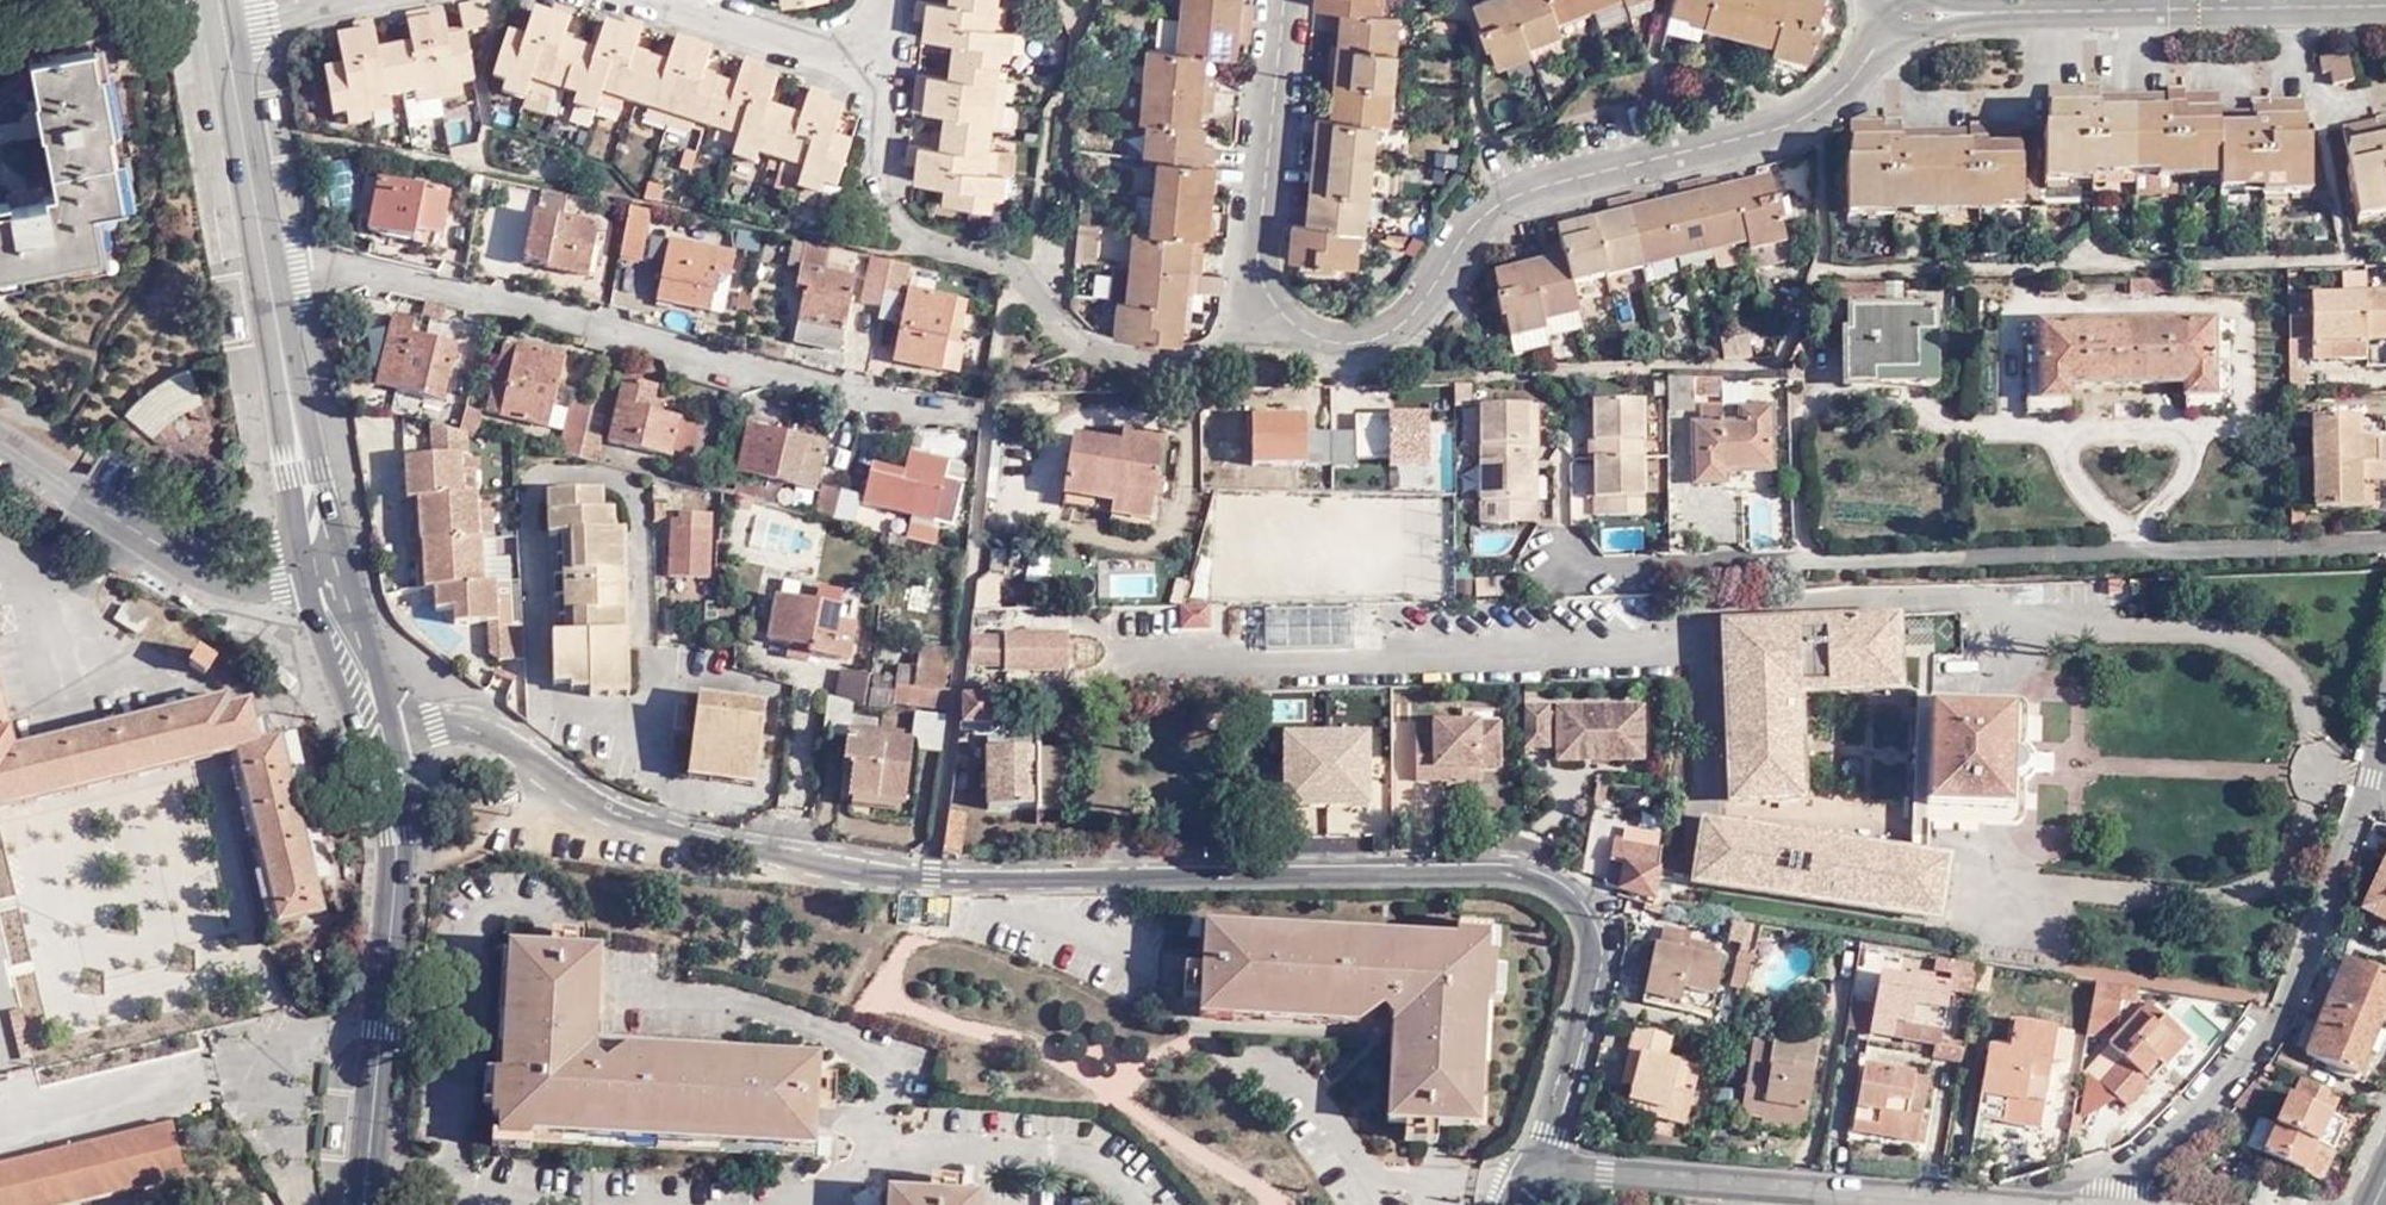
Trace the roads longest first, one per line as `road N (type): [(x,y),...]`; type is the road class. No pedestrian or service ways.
road 1 (residential): [(1528,1173),(1591,950),(1577,916),(1552,889),(1502,875),(929,881),(613,812),(463,724),(391,739)]
road 2 (residential): [(1904,11),(1783,132),(1490,196),(1420,302),(1383,329),(1338,338),(1307,334),(1277,316),(1263,287),(1259,254),(1289,0)]
road 3 (residential): [(264,255),(361,265),(925,411),(967,431)]
road 4 (residential): [(2107,1204),(2260,1045),(2283,1008),(2310,956),(2385,715)]
road 5 (residential): [(2385,3),(1904,11)]
road 6 (residential): [(1528,1173),(1995,1204)]
road 7 (tertiary): [(364,1204),(403,829),(391,739)]
road 8 (residential): [(328,568),(239,579),(190,564),(0,442)]
road 9 (tertiary): [(328,568),(264,255)]
road 10 (tertiary): [(264,255),(224,10)]
road 11 (residential): [(665,0),(885,66)]
road 12 (tertiary): [(391,739),(328,568)]
road 13 (residential): [(878,191),(885,66)]

